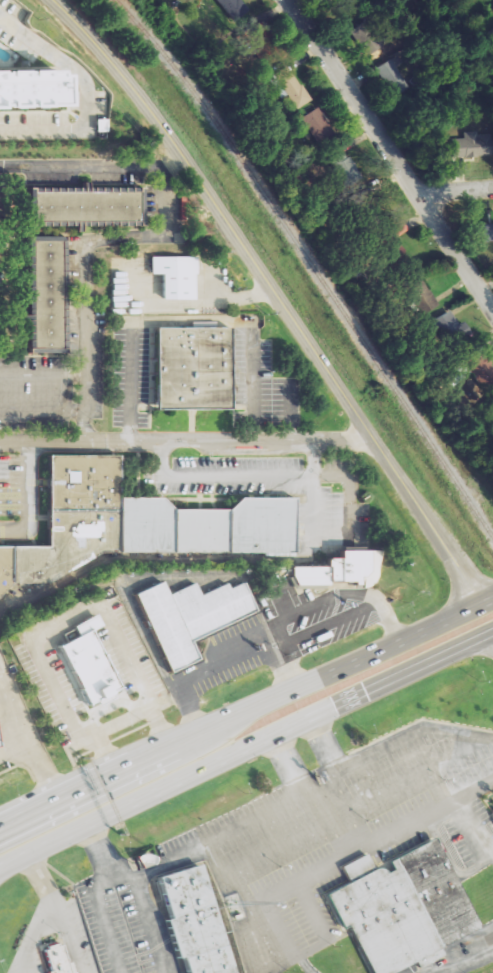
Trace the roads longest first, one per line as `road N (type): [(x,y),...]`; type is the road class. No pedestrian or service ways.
road 1 (residential): [(476,605),(141,97),(50,0)]
road 2 (trunk): [(0,867),(492,631)]
road 3 (trunk): [(492,597),(0,824)]
road 4 (residential): [(0,441),(371,440)]
road 5 (residential): [(289,0),(492,310)]

